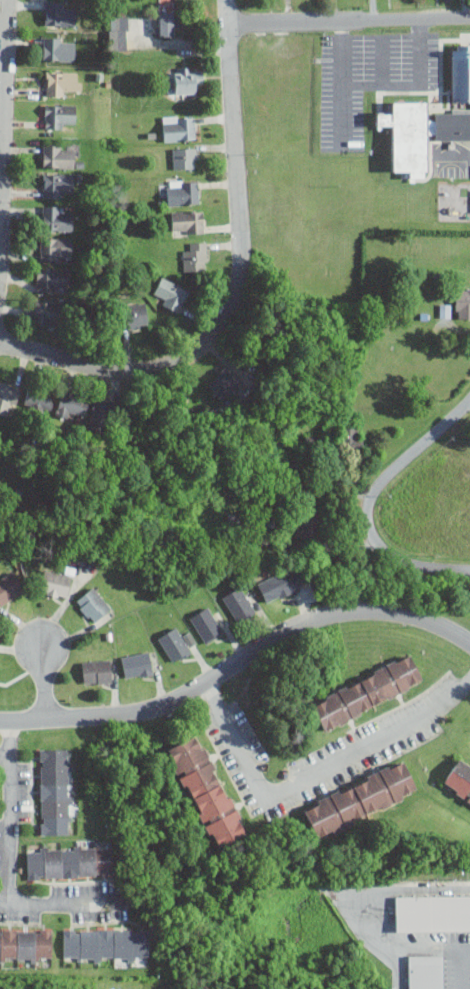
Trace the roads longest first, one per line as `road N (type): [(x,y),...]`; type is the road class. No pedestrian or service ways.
road 1 (residential): [(227,0),(241,252),(236,304),(203,346),(127,375),(0,342)]
road 2 (residential): [(469,644),(418,618),(331,614),(164,704),(0,720)]
road 3 (residential): [(469,571),(400,564),(377,545),(365,516),(384,480),(469,403)]
road 4 (residential): [(469,19),(228,27)]
road 5 (residential): [(0,182),(6,0)]

